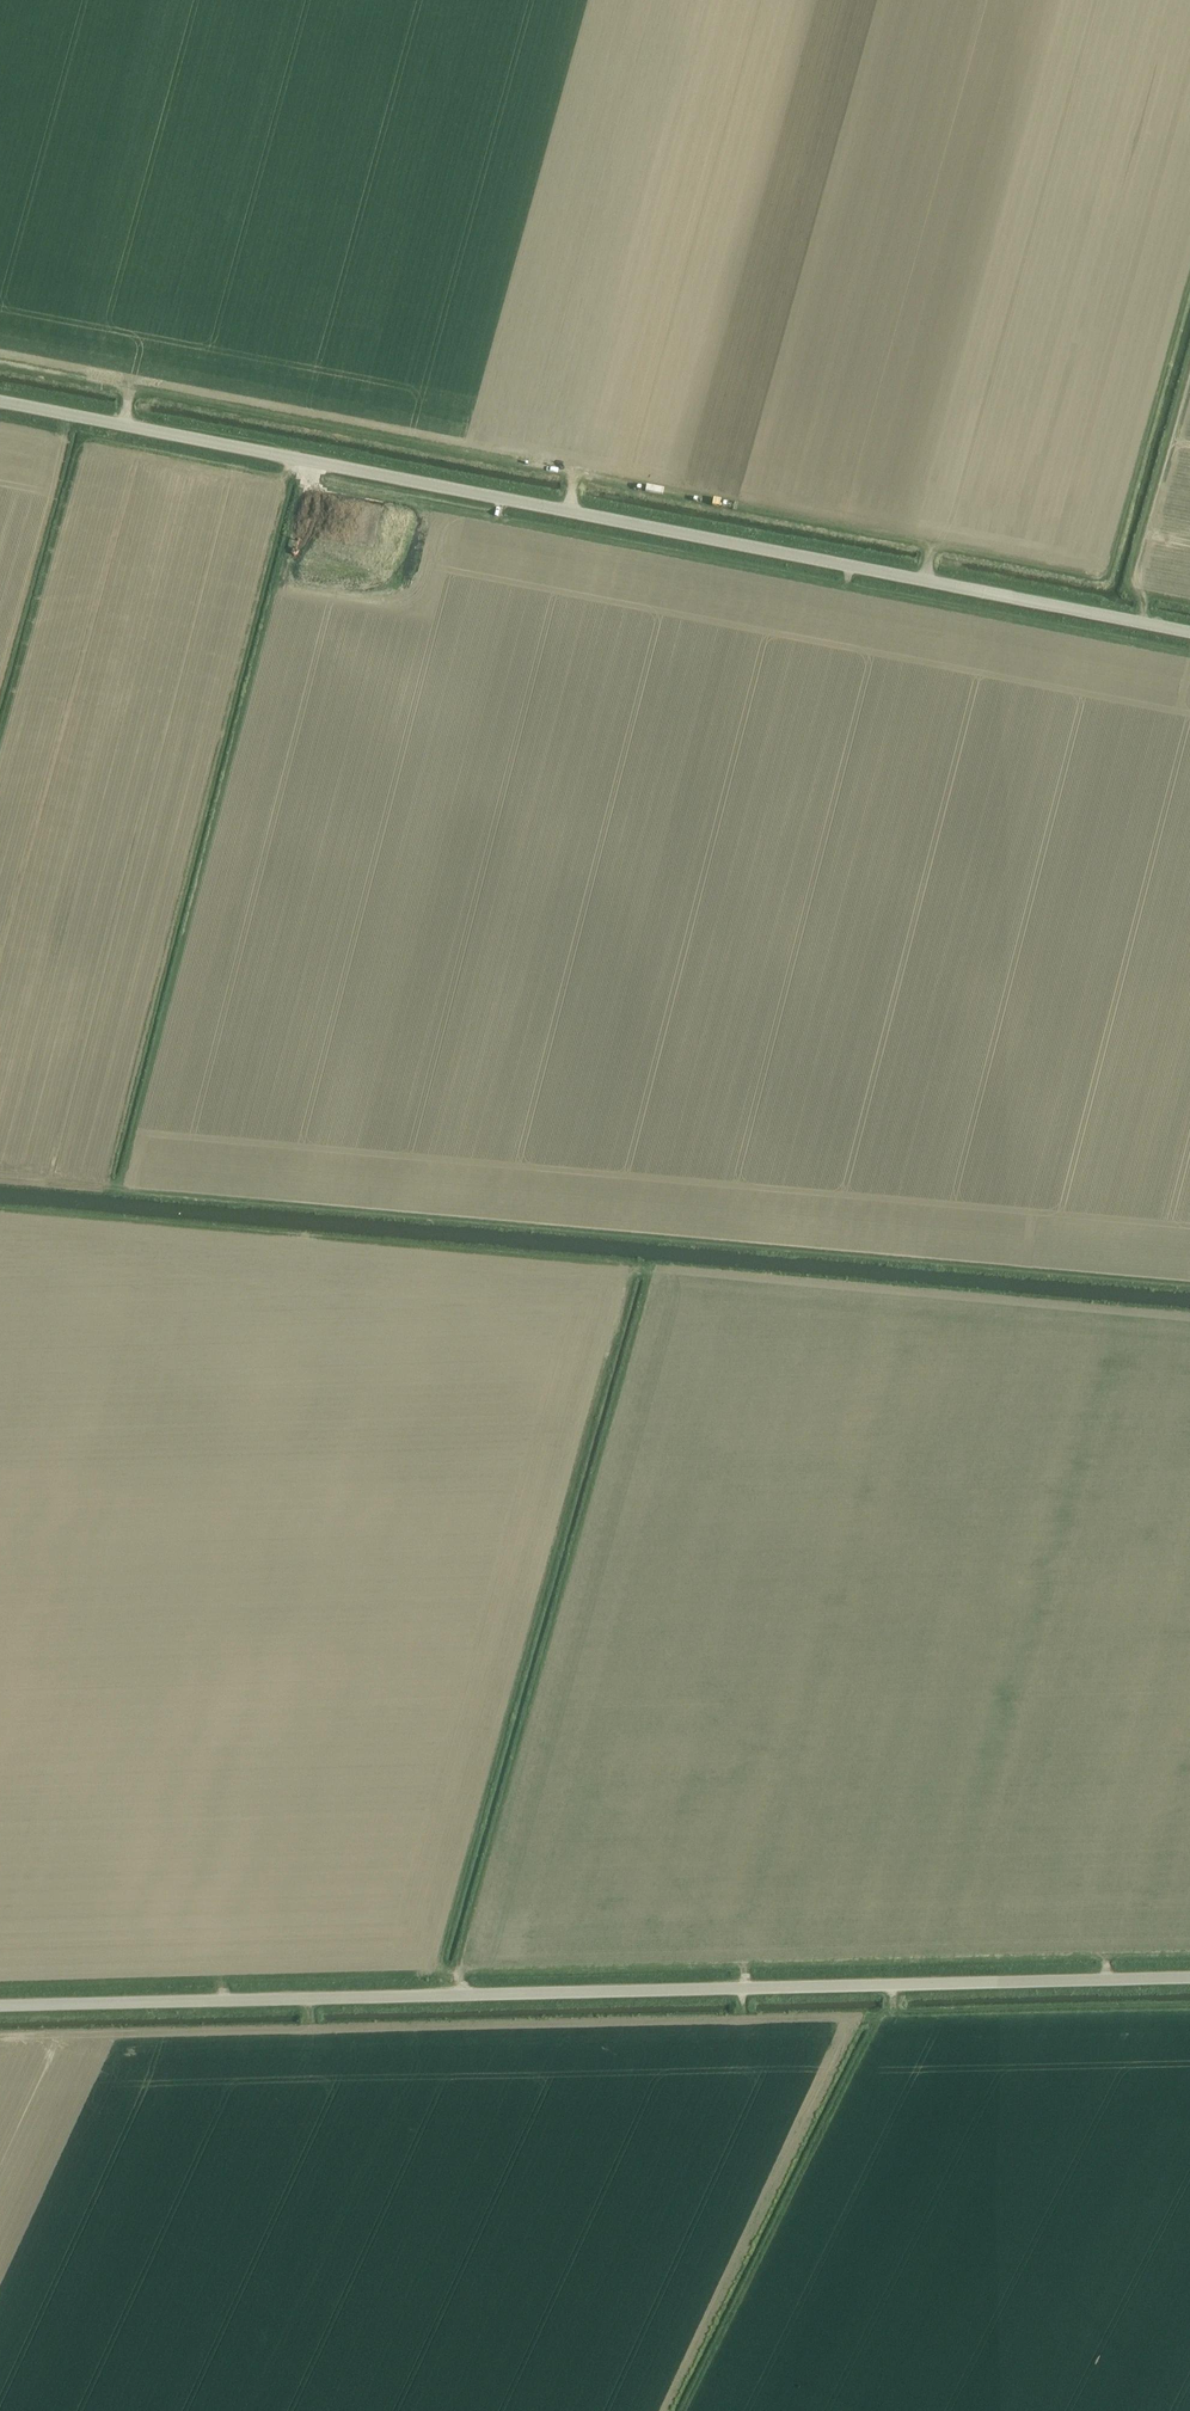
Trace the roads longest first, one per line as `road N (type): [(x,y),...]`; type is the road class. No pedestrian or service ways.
road 1 (unclassified): [(1189,632),(0,402)]
road 2 (unclassified): [(0,2007),(1189,1977)]

